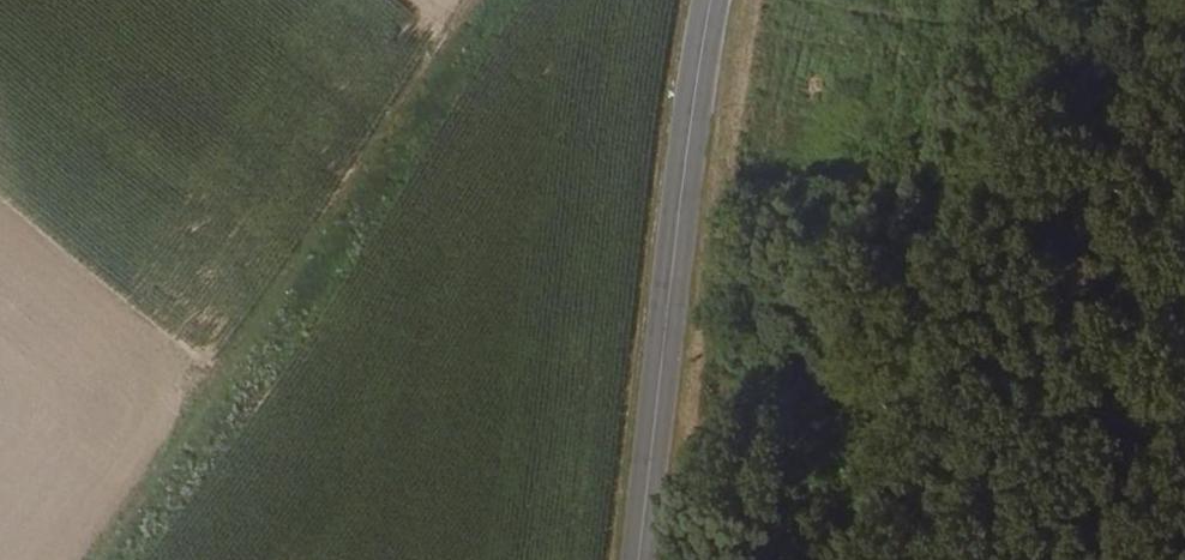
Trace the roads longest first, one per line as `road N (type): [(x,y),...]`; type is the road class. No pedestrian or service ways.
road 1 (track): [(96,559),(461,0)]
road 2 (tertiary): [(641,559),(719,0)]

